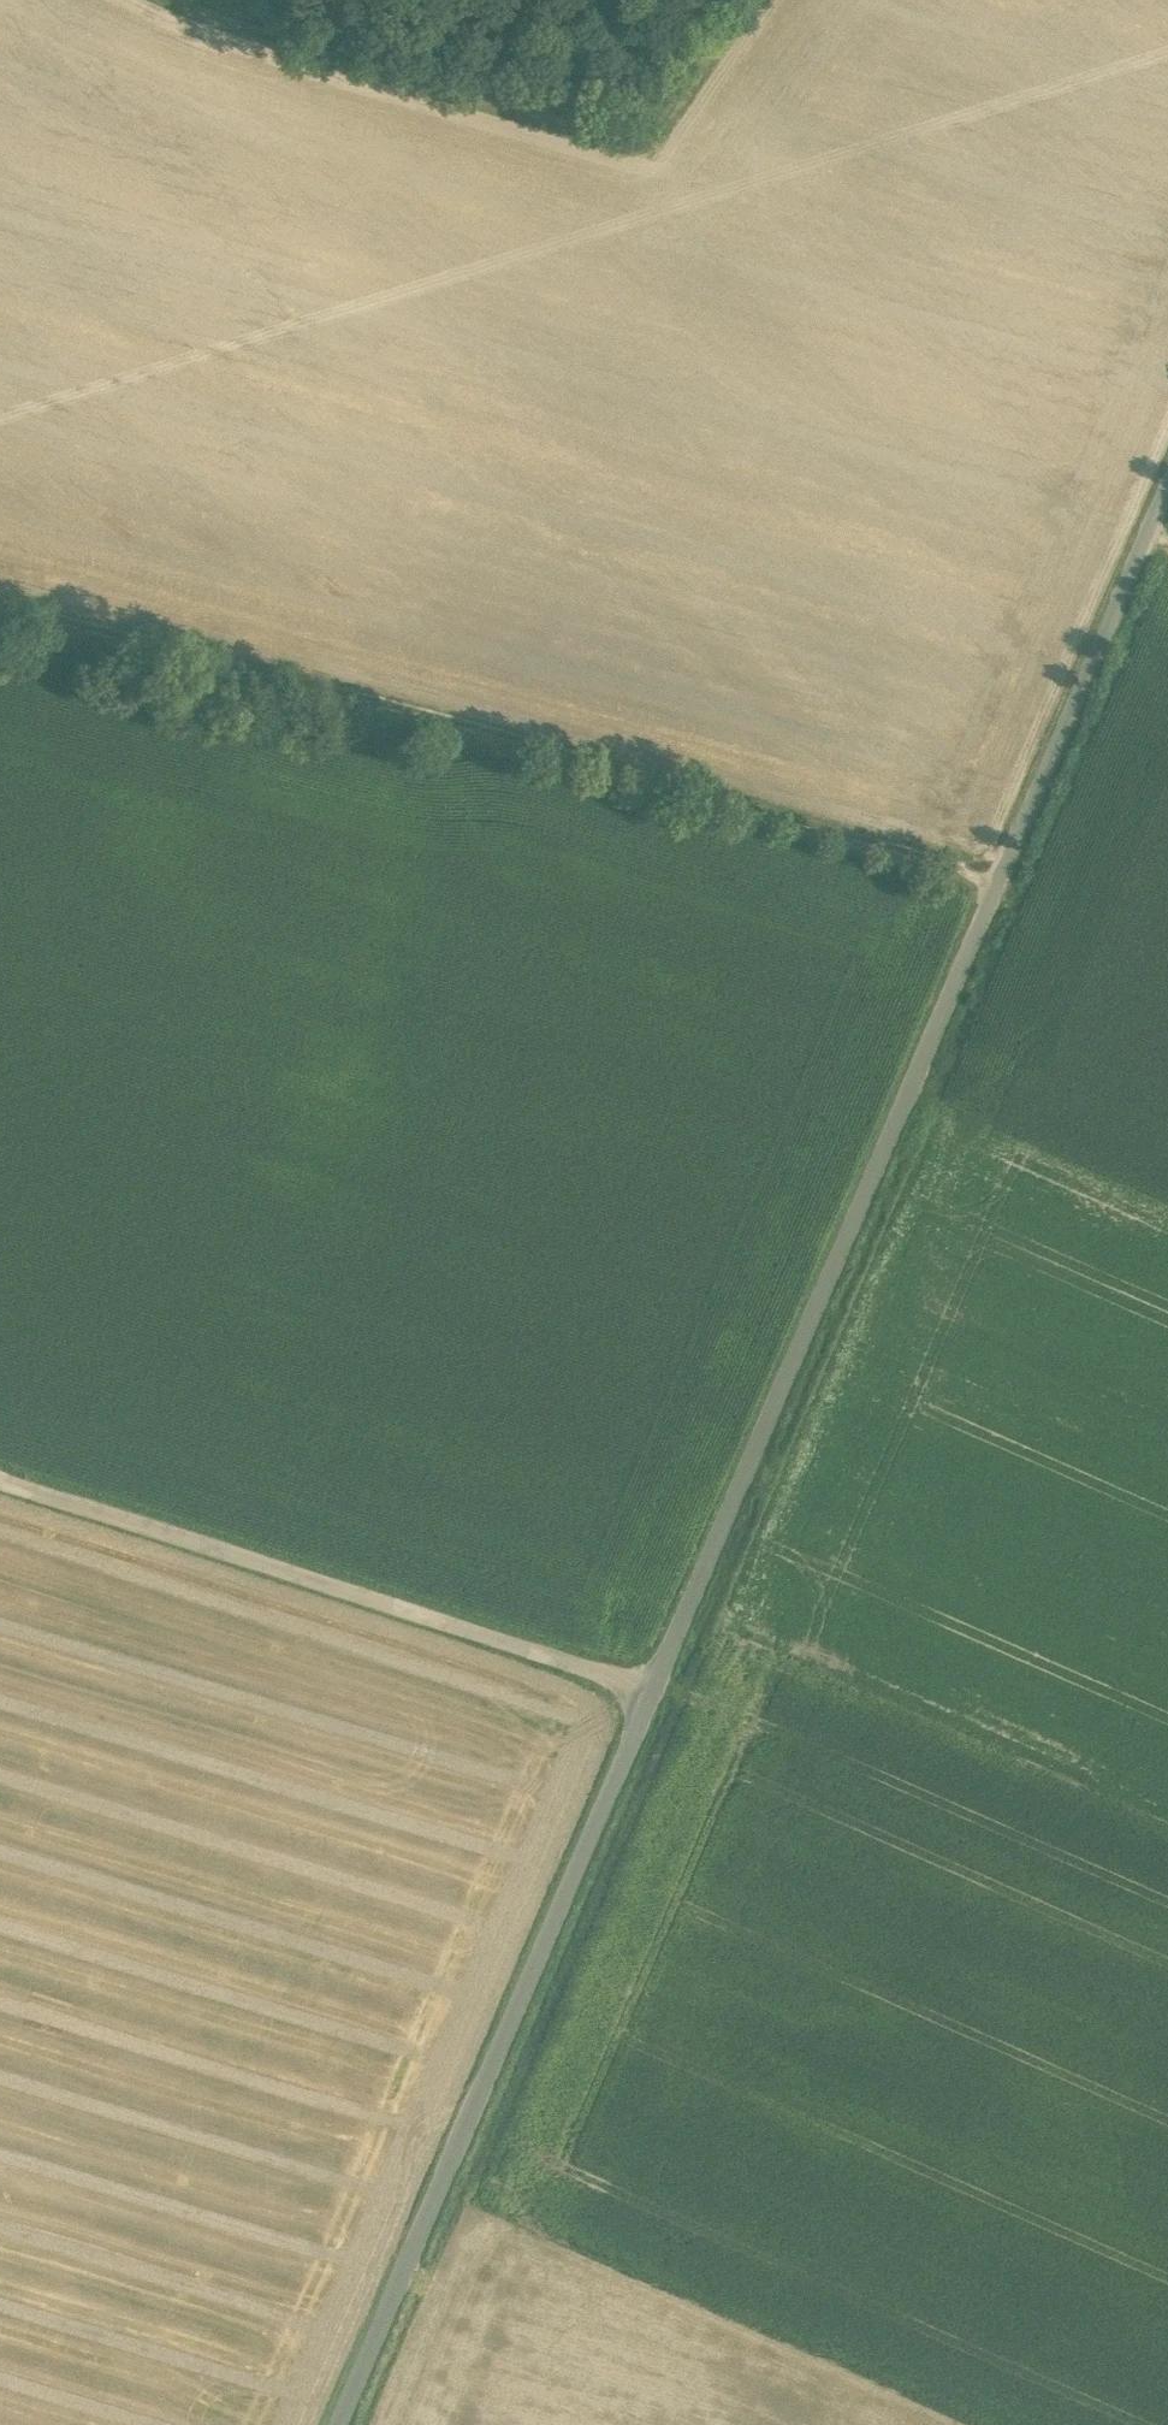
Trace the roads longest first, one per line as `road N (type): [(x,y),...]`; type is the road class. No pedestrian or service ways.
road 1 (unclassified): [(339,2424),(1167,485)]
road 2 (track): [(653,1691),(301,1555),(0,1454)]

